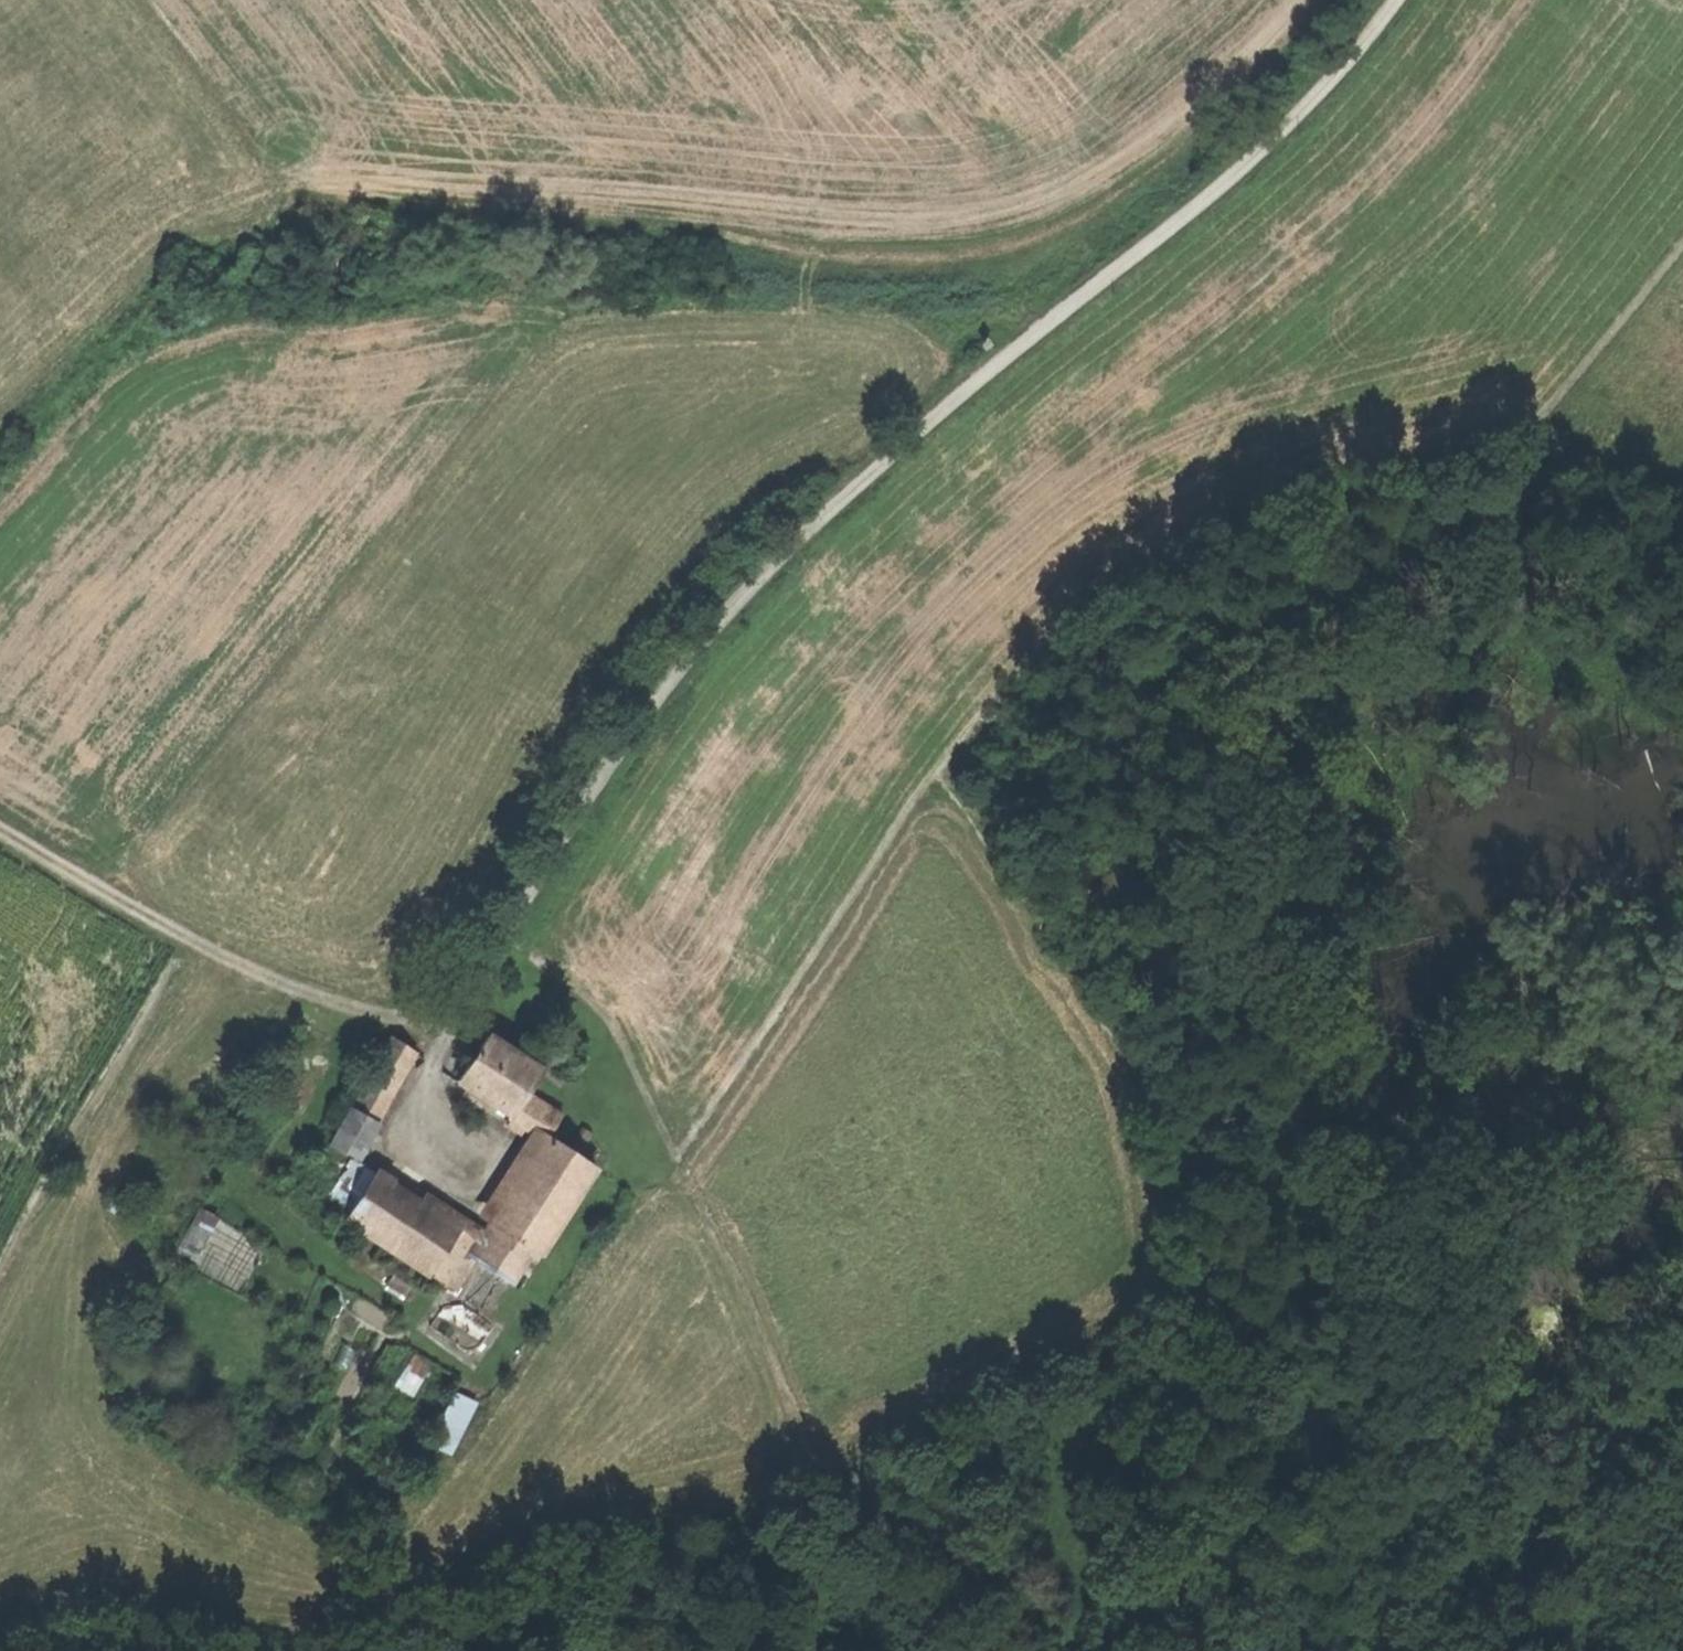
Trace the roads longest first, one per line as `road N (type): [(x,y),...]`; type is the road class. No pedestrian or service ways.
road 1 (track): [(437,1031),(310,1000),(176,934),(0,826)]

